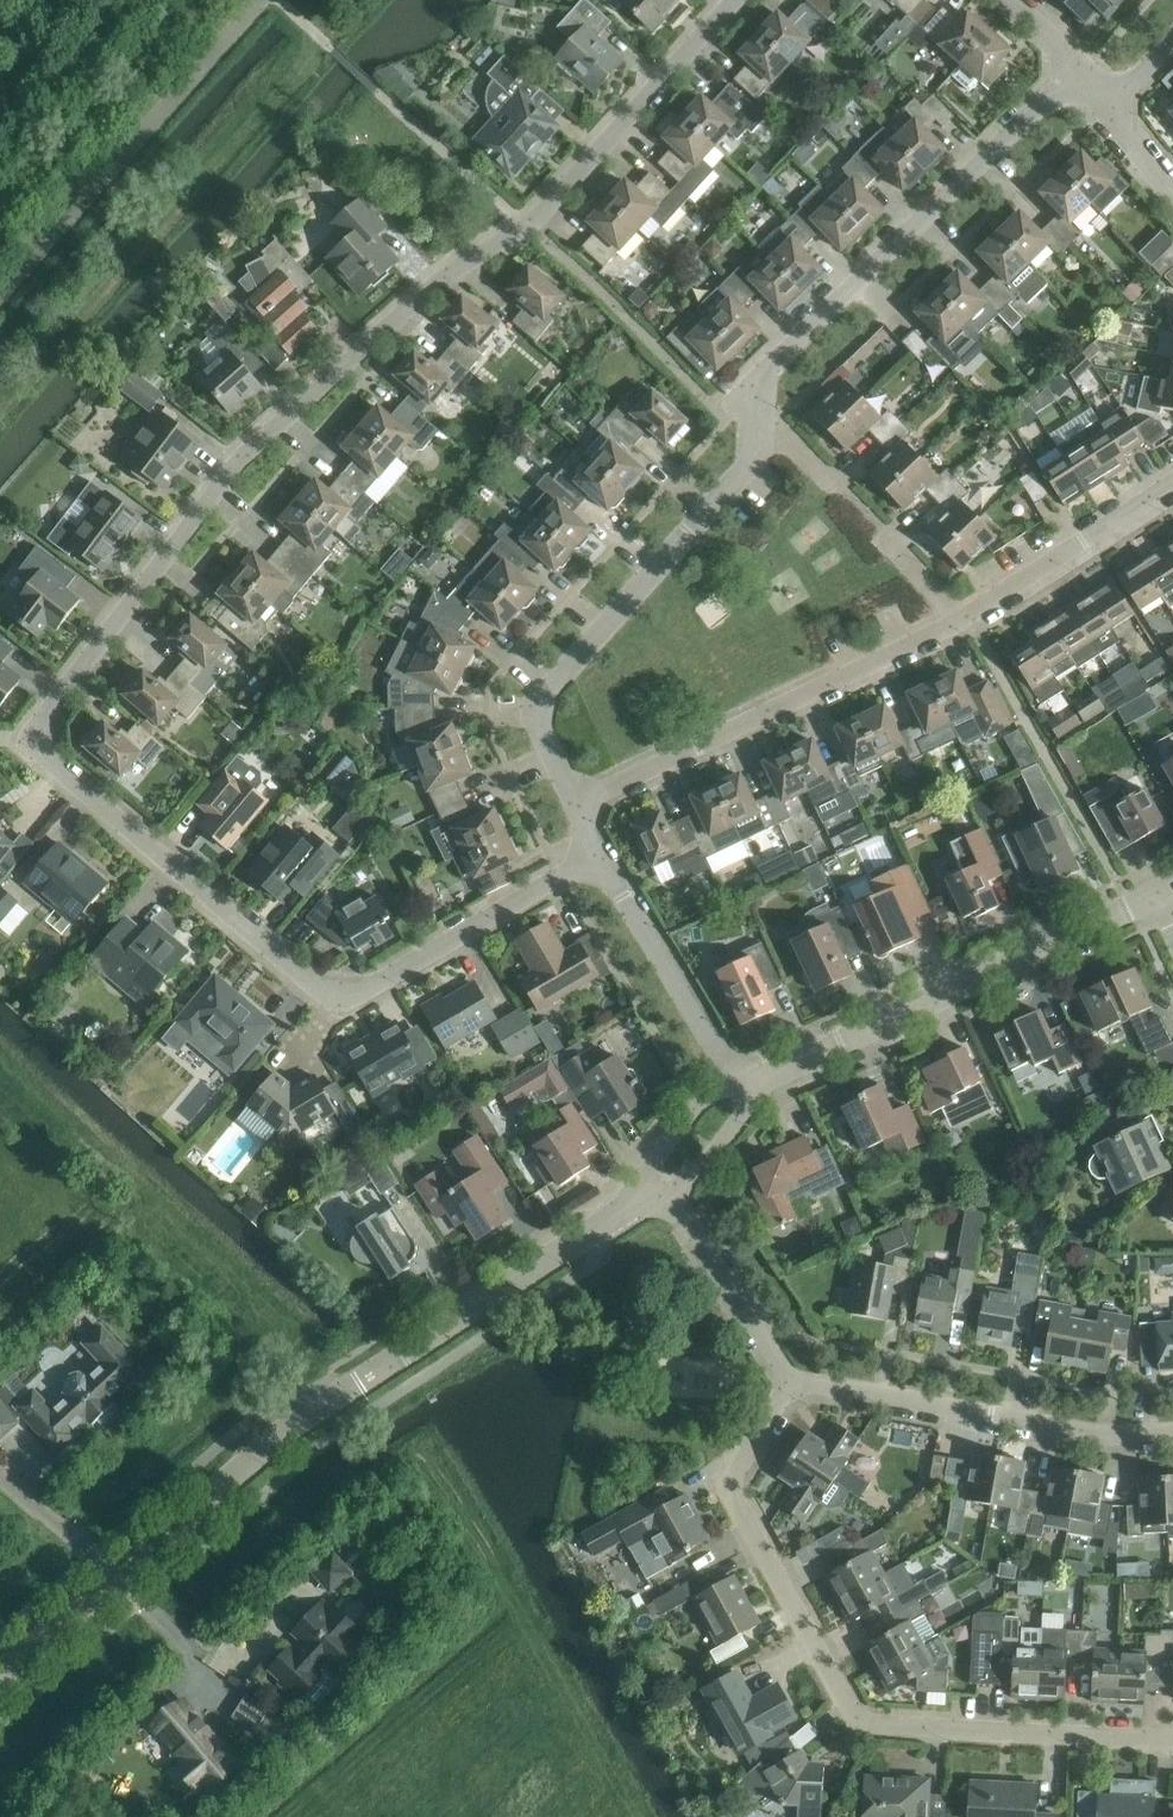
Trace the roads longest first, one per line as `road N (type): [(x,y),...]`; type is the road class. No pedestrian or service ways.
road 1 (residential): [(598,856),(361,993),(319,989),(48,762),(42,717),(244,453),(449,273),(534,225),(736,0)]
road 2 (residential): [(1172,1731),(880,1728),(845,1705),(736,1496),(739,1462),(792,1382)]
road 3 (unclassified): [(116,1577),(286,1431),(622,1212)]
road 4 (residential): [(577,805),(541,730),(547,693),(755,459),(762,412)]
road 5 (residential): [(762,412),(768,369),(1082,66)]
road 6 (residential): [(577,805),(957,623)]
road 7 (unclassified): [(779,1069),(1160,894)]
road 8 (residential): [(1172,1432),(1107,1435),(792,1382)]
road 9 (residential): [(736,1086),(598,856)]
road 10 (residential): [(957,623),(1172,485)]
road 11 (residential): [(792,1382),(661,1190)]
road 12 (residential): [(0,1475),(116,1577)]
road 13 (unclassified): [(0,1677),(116,1577)]
road 14 (residential): [(853,506),(762,412)]
road 15 (unclassified): [(736,1086),(697,1102),(649,1173)]
road 16 (unclassified): [(661,1190),(708,1165),(749,1107)]

